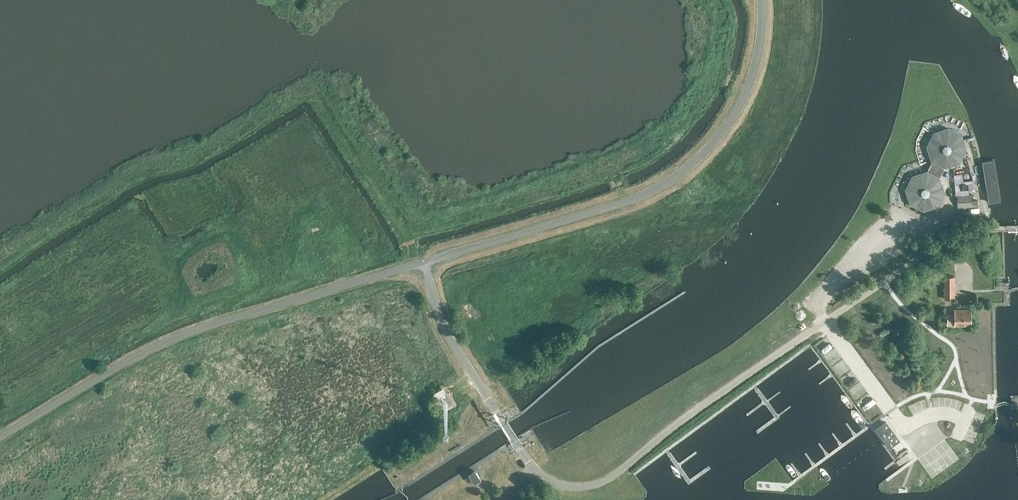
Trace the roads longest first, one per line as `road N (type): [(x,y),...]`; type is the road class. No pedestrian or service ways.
road 1 (unclassified): [(516,443),(553,482),(605,481),(934,245)]
road 2 (unclassified): [(424,262),(631,200),(682,171),(743,96),(761,0)]
road 3 (unclassified): [(0,438),(168,340),(424,262)]
road 4 (unclassified): [(516,443),(446,330),(424,262)]

